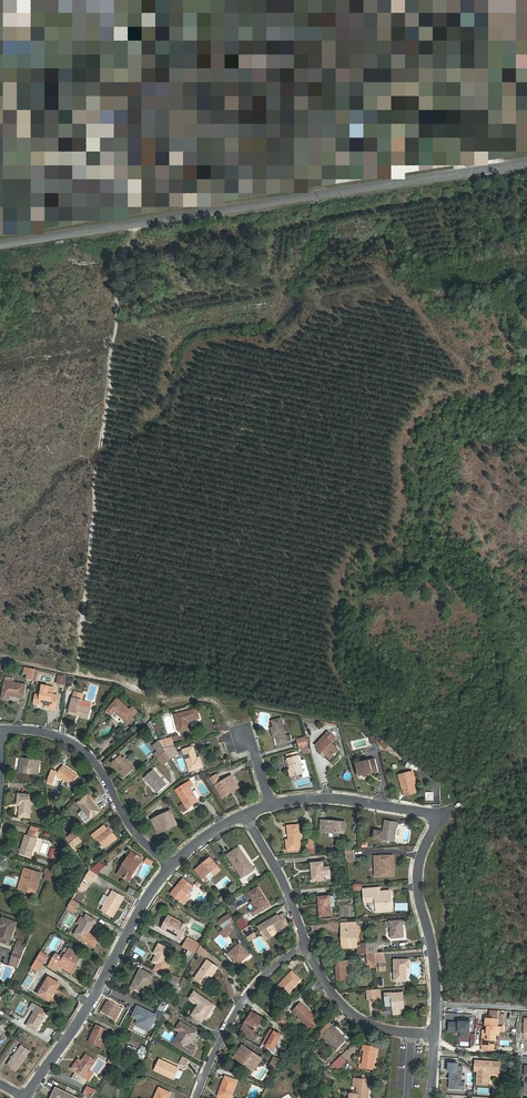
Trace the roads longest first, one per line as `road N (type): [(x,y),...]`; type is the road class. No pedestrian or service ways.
road 1 (track): [(242,735),(209,700),(77,673),(132,224)]
road 2 (residential): [(526,162),(0,244)]
road 3 (residential): [(27,1096),(174,865)]
road 4 (residential): [(174,865),(137,837),(92,758),(57,737),(2,728)]
road 5 (residential): [(435,1034),(435,955),(419,865),(440,817)]
road 6 (residential): [(197,1097),(252,991),(307,946)]
road 7 (residential): [(271,805),(327,797),(440,817)]
road 8 (residential): [(243,815),(292,901),(307,946)]
road 9 (residential): [(307,946),(348,1013),(383,1031),(411,1033)]

